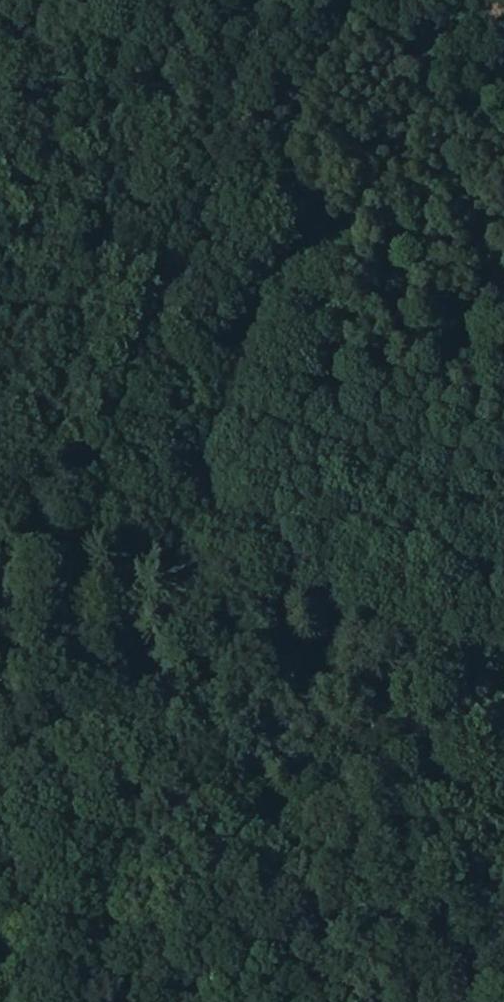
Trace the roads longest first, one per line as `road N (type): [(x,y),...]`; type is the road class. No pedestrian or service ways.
road 1 (track): [(0,531),(503,655)]

